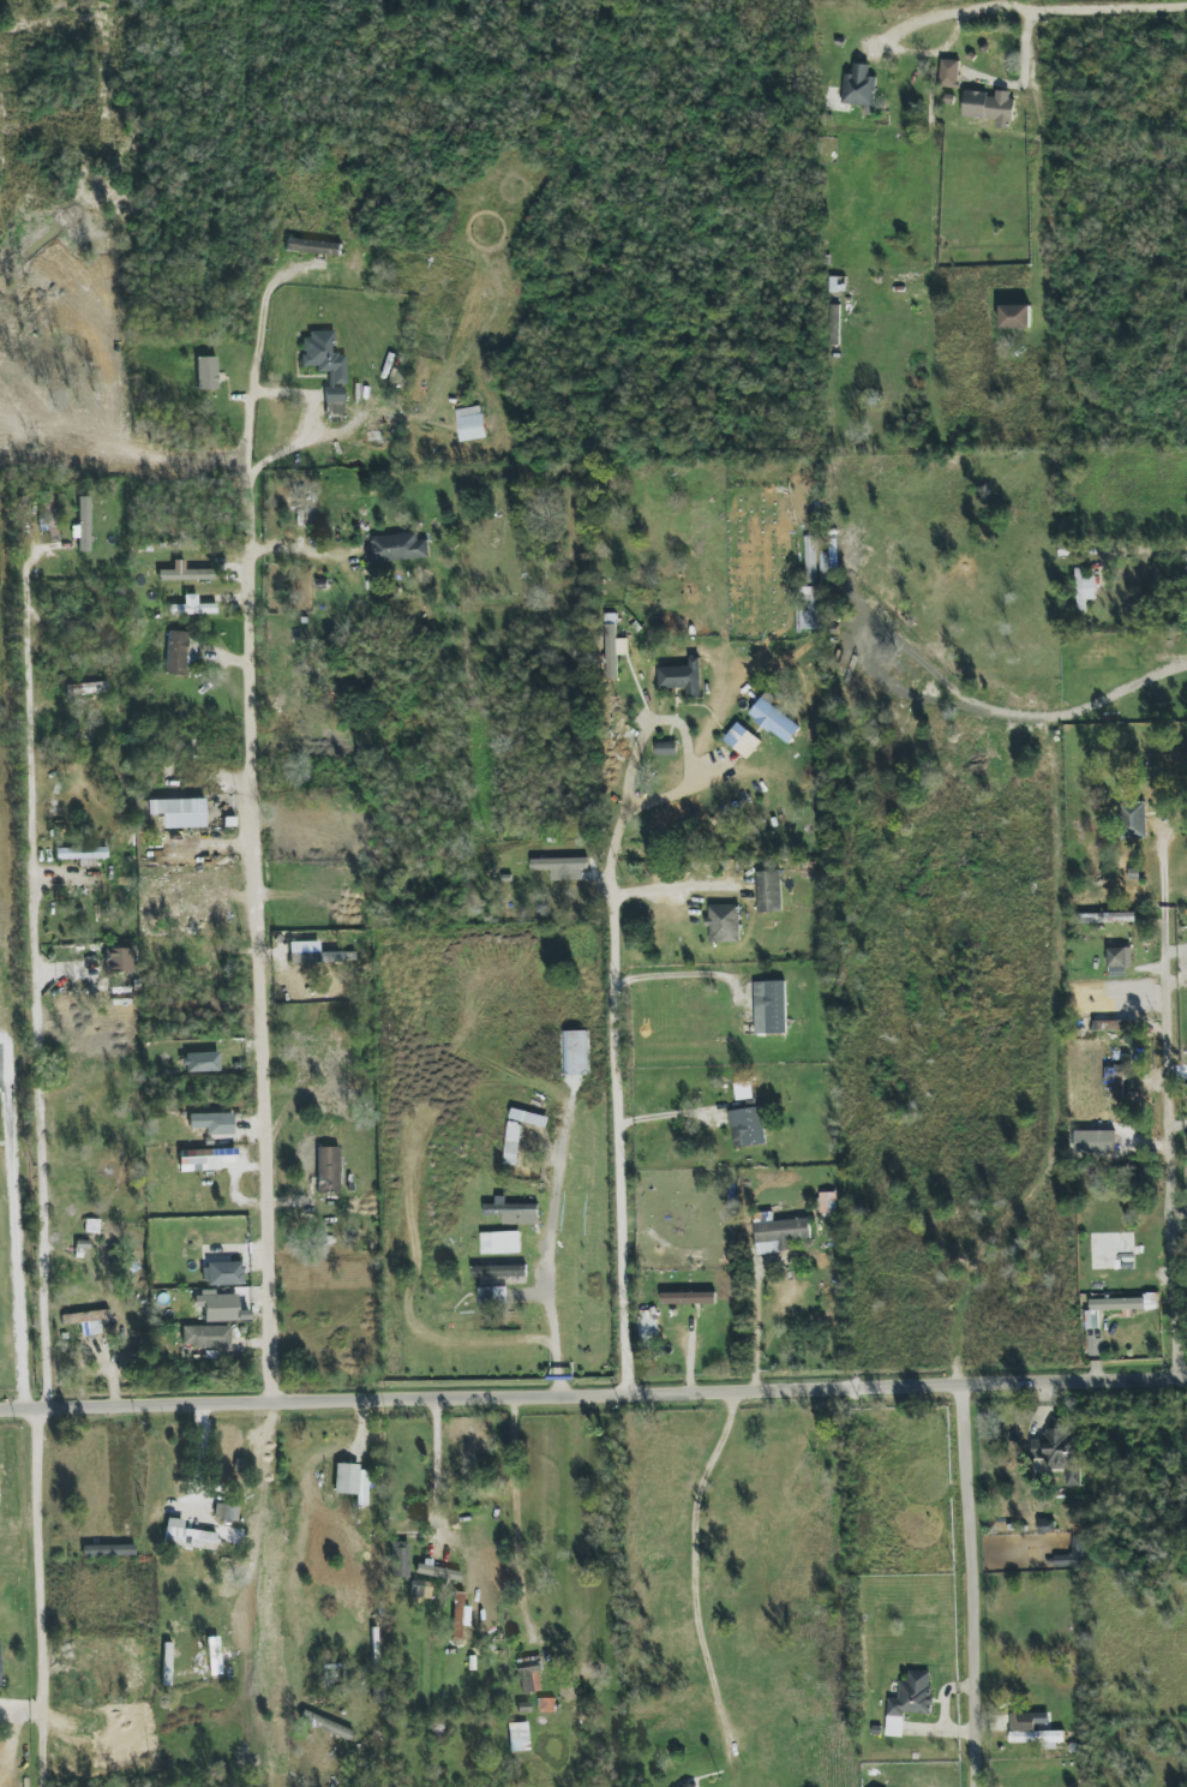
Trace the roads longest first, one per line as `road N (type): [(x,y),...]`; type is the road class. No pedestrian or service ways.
road 1 (residential): [(0,1409),(1186,1375)]
road 2 (residential): [(1186,448),(460,467),(448,11)]
road 3 (residential): [(275,1400),(247,476)]
road 4 (residential): [(631,1392),(612,869),(630,767)]
road 5 (residential): [(541,465),(528,10)]
road 6 (residential): [(731,1388),(735,1435),(701,1516),(700,1619),(739,1780)]
road 7 (residential): [(1186,1216),(1173,897)]
road 8 (residential): [(622,807),(689,784),(683,730),(664,719),(652,723),(630,767)]

